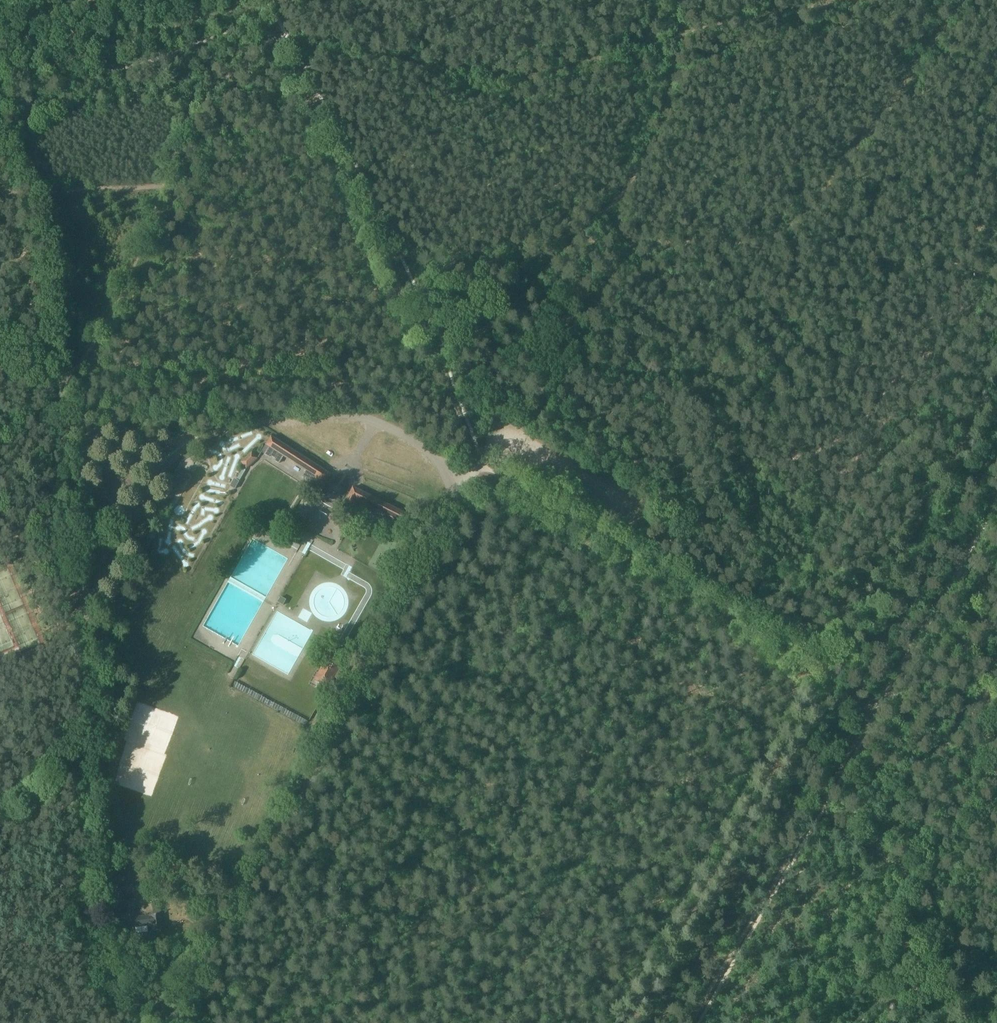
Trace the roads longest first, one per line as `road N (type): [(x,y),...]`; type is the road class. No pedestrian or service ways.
road 1 (unclassified): [(171,1022),(125,968),(91,880),(74,762),(73,584),(143,481),(180,441),(213,426),(275,409),(350,409),(406,433),(459,477)]
road 2 (unclassified): [(459,477),(448,538),(171,1022)]
road 3 (track): [(827,663),(622,1022)]
road 4 (track): [(257,0),(436,355)]
road 5 (track): [(996,371),(827,663)]
road 6 (track): [(62,379),(57,227),(44,191),(0,141)]

